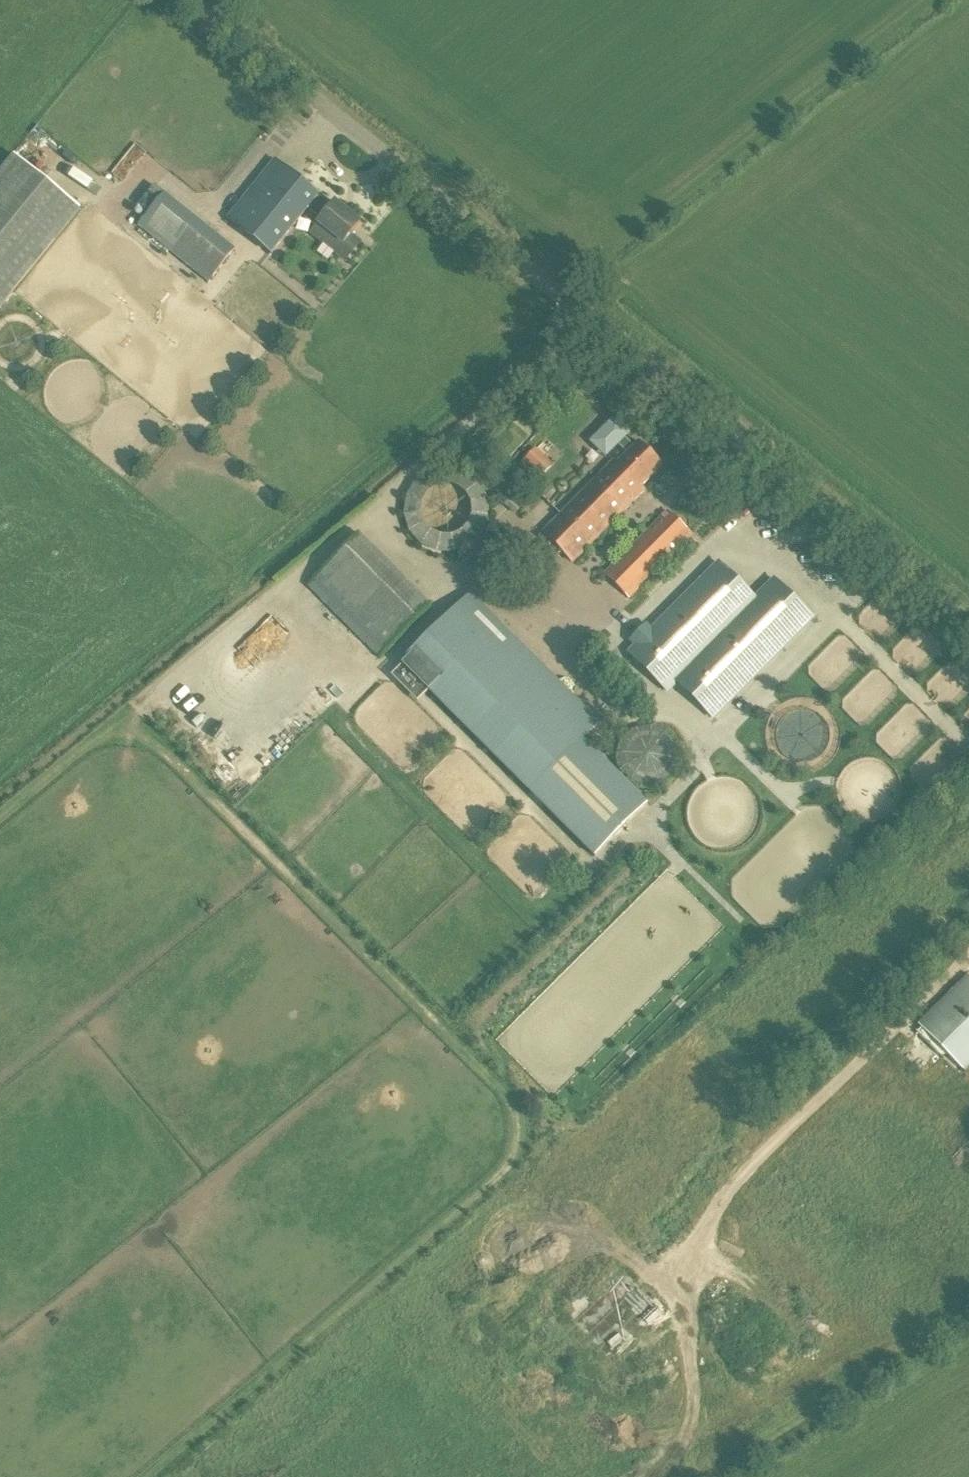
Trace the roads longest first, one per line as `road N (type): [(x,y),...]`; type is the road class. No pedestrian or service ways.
road 1 (unclassified): [(968,624),(192,0)]

